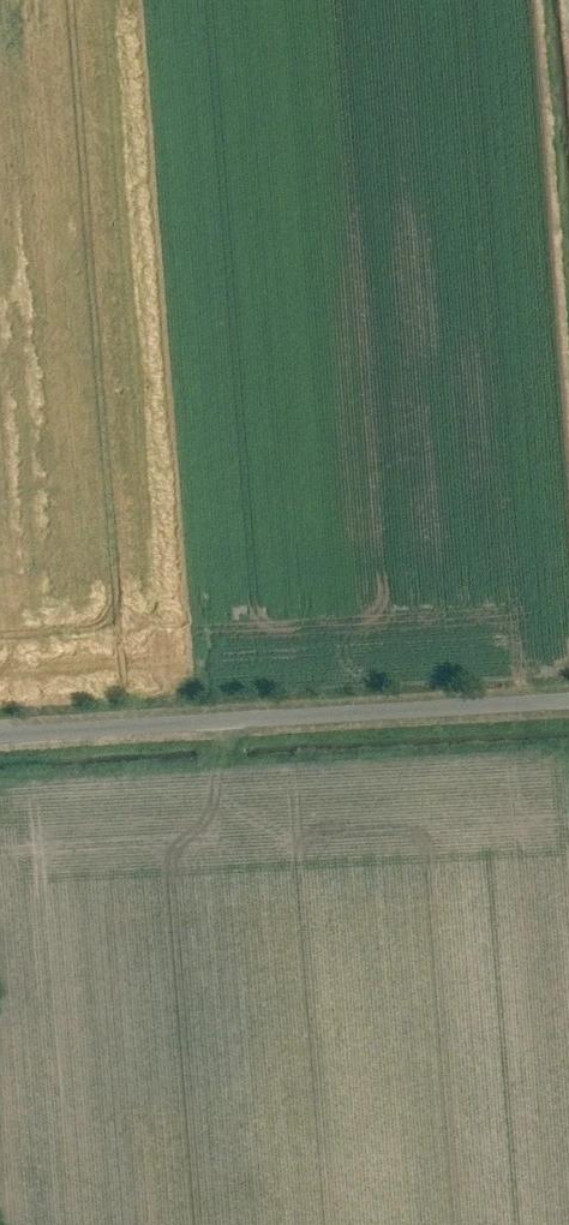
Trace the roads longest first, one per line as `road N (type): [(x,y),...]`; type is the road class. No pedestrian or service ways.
road 1 (unclassified): [(0,750),(568,713)]

